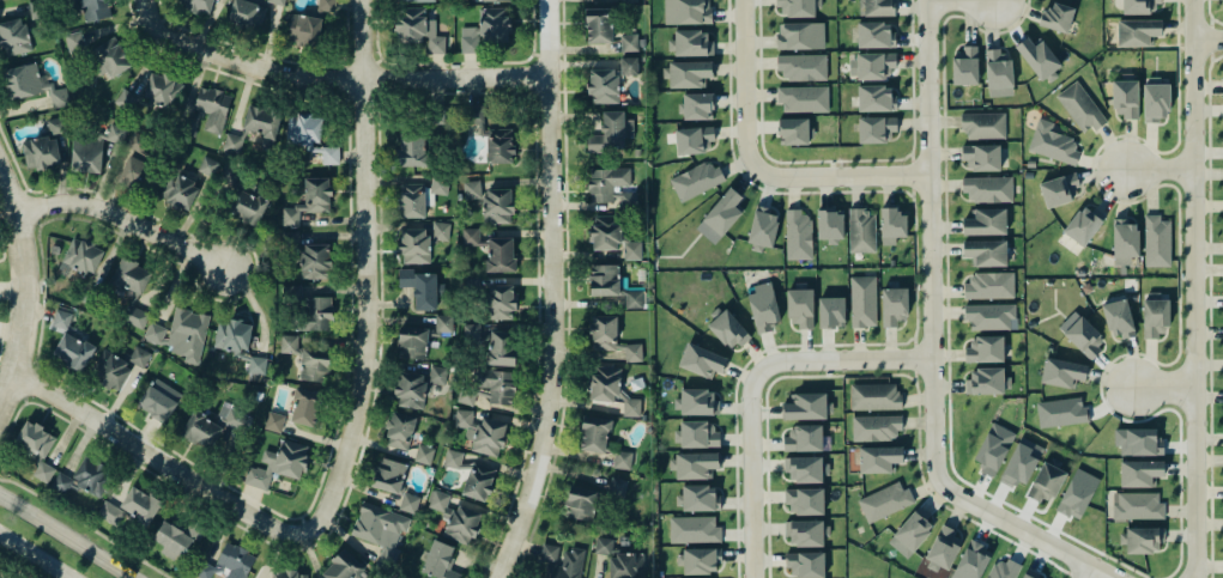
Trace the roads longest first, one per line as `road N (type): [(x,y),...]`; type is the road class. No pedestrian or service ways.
road 1 (residential): [(553,0),(556,400),(537,491),(504,577)]
road 2 (residential): [(1192,0),(1191,577)]
road 3 (residential): [(942,483),(933,463),(926,0)]
road 4 (residential): [(361,0),(376,322),(370,390),(350,469)]
road 5 (residential): [(556,74),(297,74),(181,39),(164,29),(150,0)]
road 6 (residential): [(350,469),(321,527),(304,534),(276,527),(19,372)]
road 7 (residential): [(753,577),(751,396),(761,371),(786,360),(932,358)]
road 8 (residential): [(928,174),(781,177),(755,165),(745,141),(743,0)]
road 9 (residential): [(0,154),(26,232),(32,294),(19,372),(0,416)]
road 10 (residential): [(20,209),(92,203),(229,266)]
road 11 (residential): [(1115,577),(942,483)]
road 12 (secondary): [(137,577),(0,490)]

